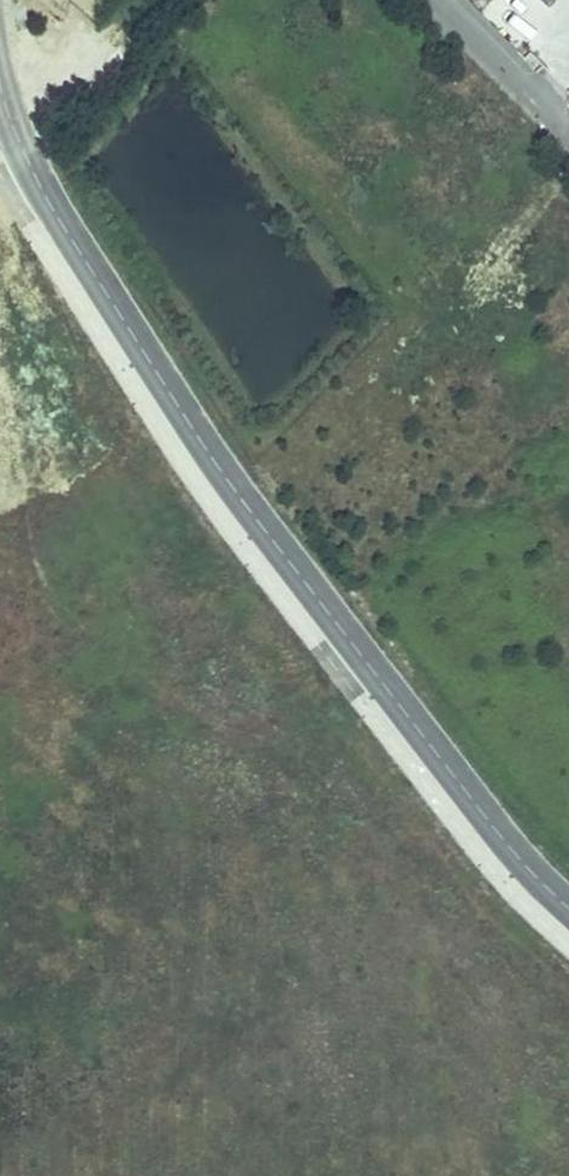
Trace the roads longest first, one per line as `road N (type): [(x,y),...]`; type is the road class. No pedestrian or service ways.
road 1 (unclassified): [(568,137),(437,0)]

